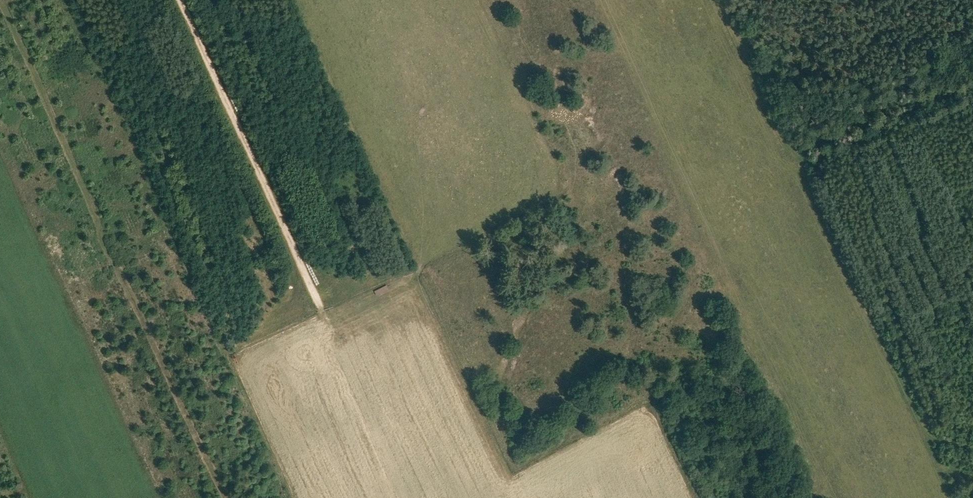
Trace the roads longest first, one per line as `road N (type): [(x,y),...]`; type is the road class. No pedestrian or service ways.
road 1 (track): [(715,0),(785,151),(801,164),(920,424),(936,440),(972,449)]

